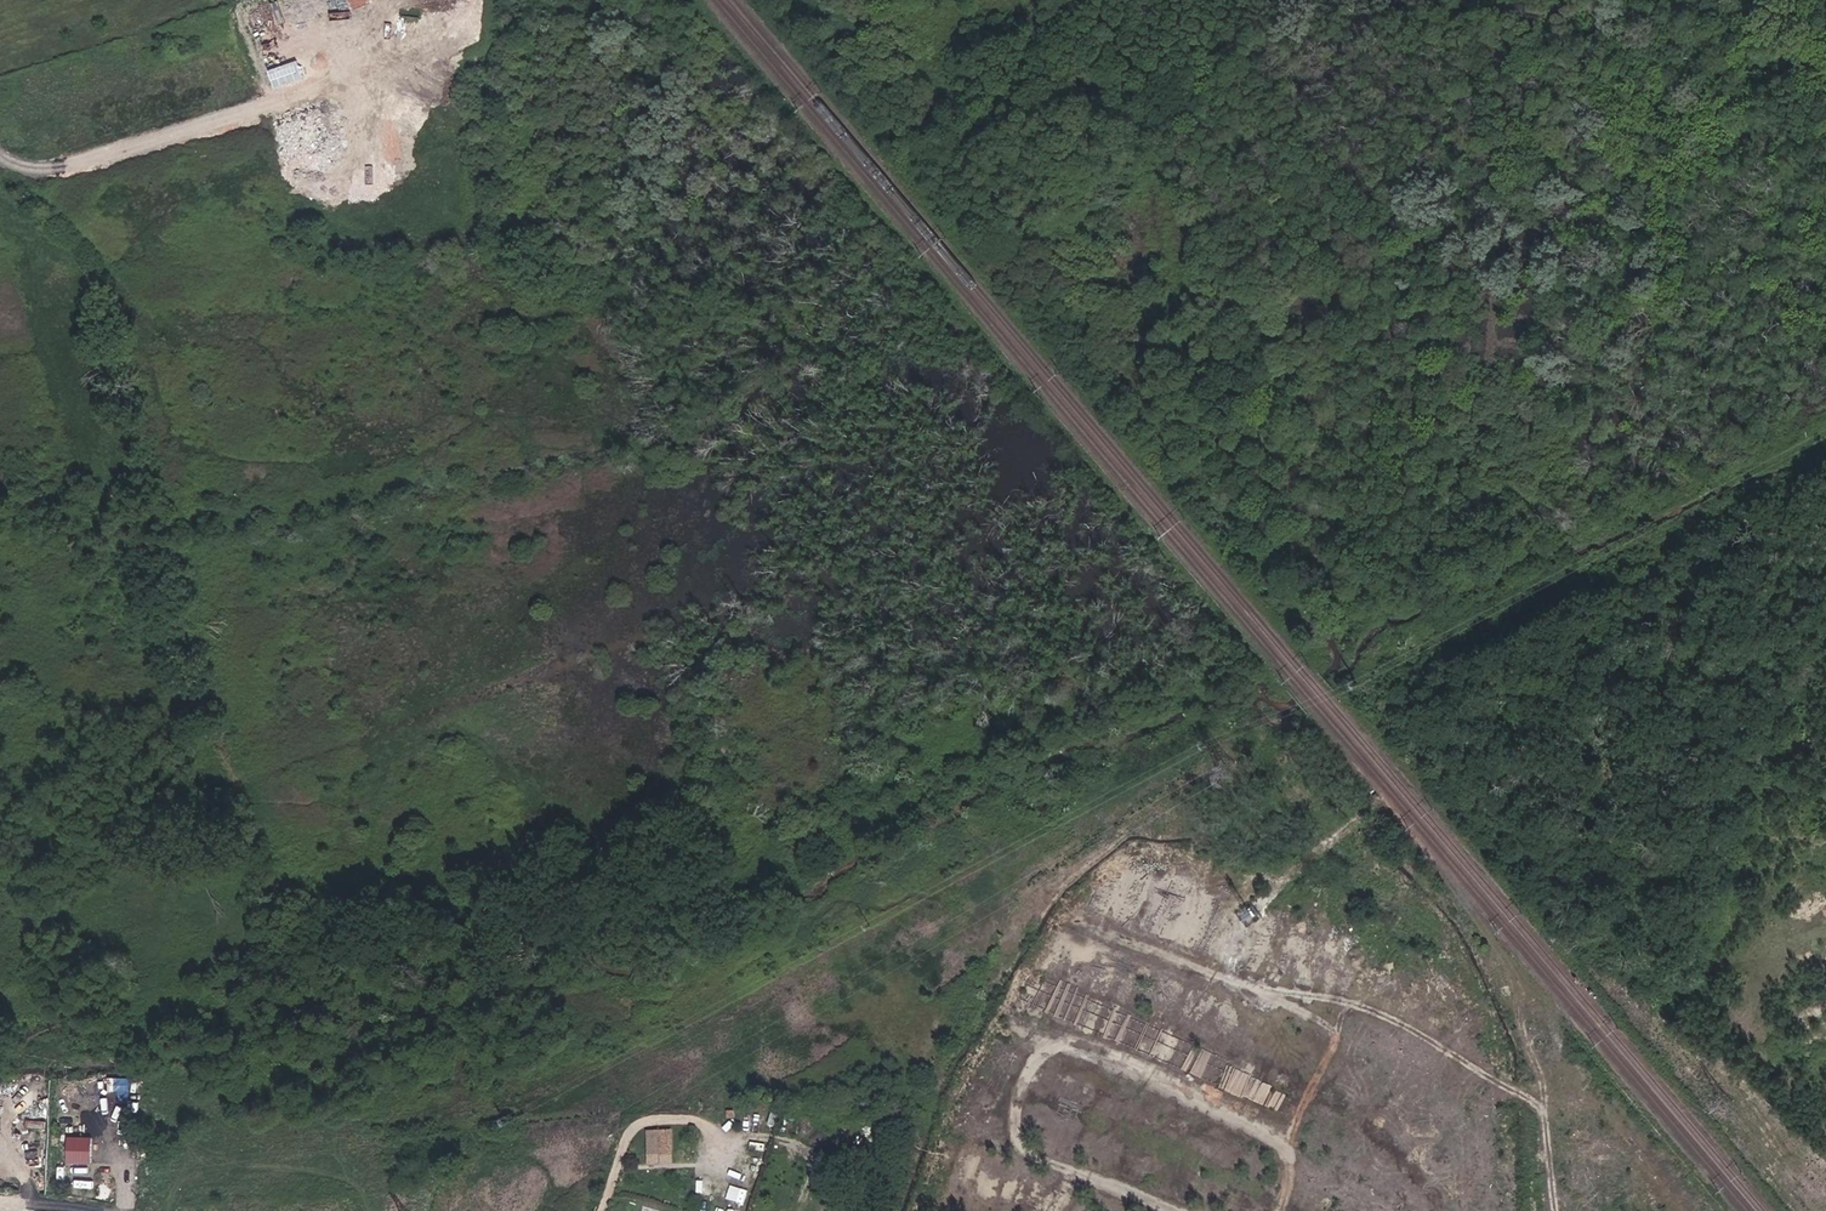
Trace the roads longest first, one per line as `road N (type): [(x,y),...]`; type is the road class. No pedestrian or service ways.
road 1 (tertiary): [(1559,1210),(1575,1177),(1612,1133),(1770,994),(1798,957),(1825,893)]

